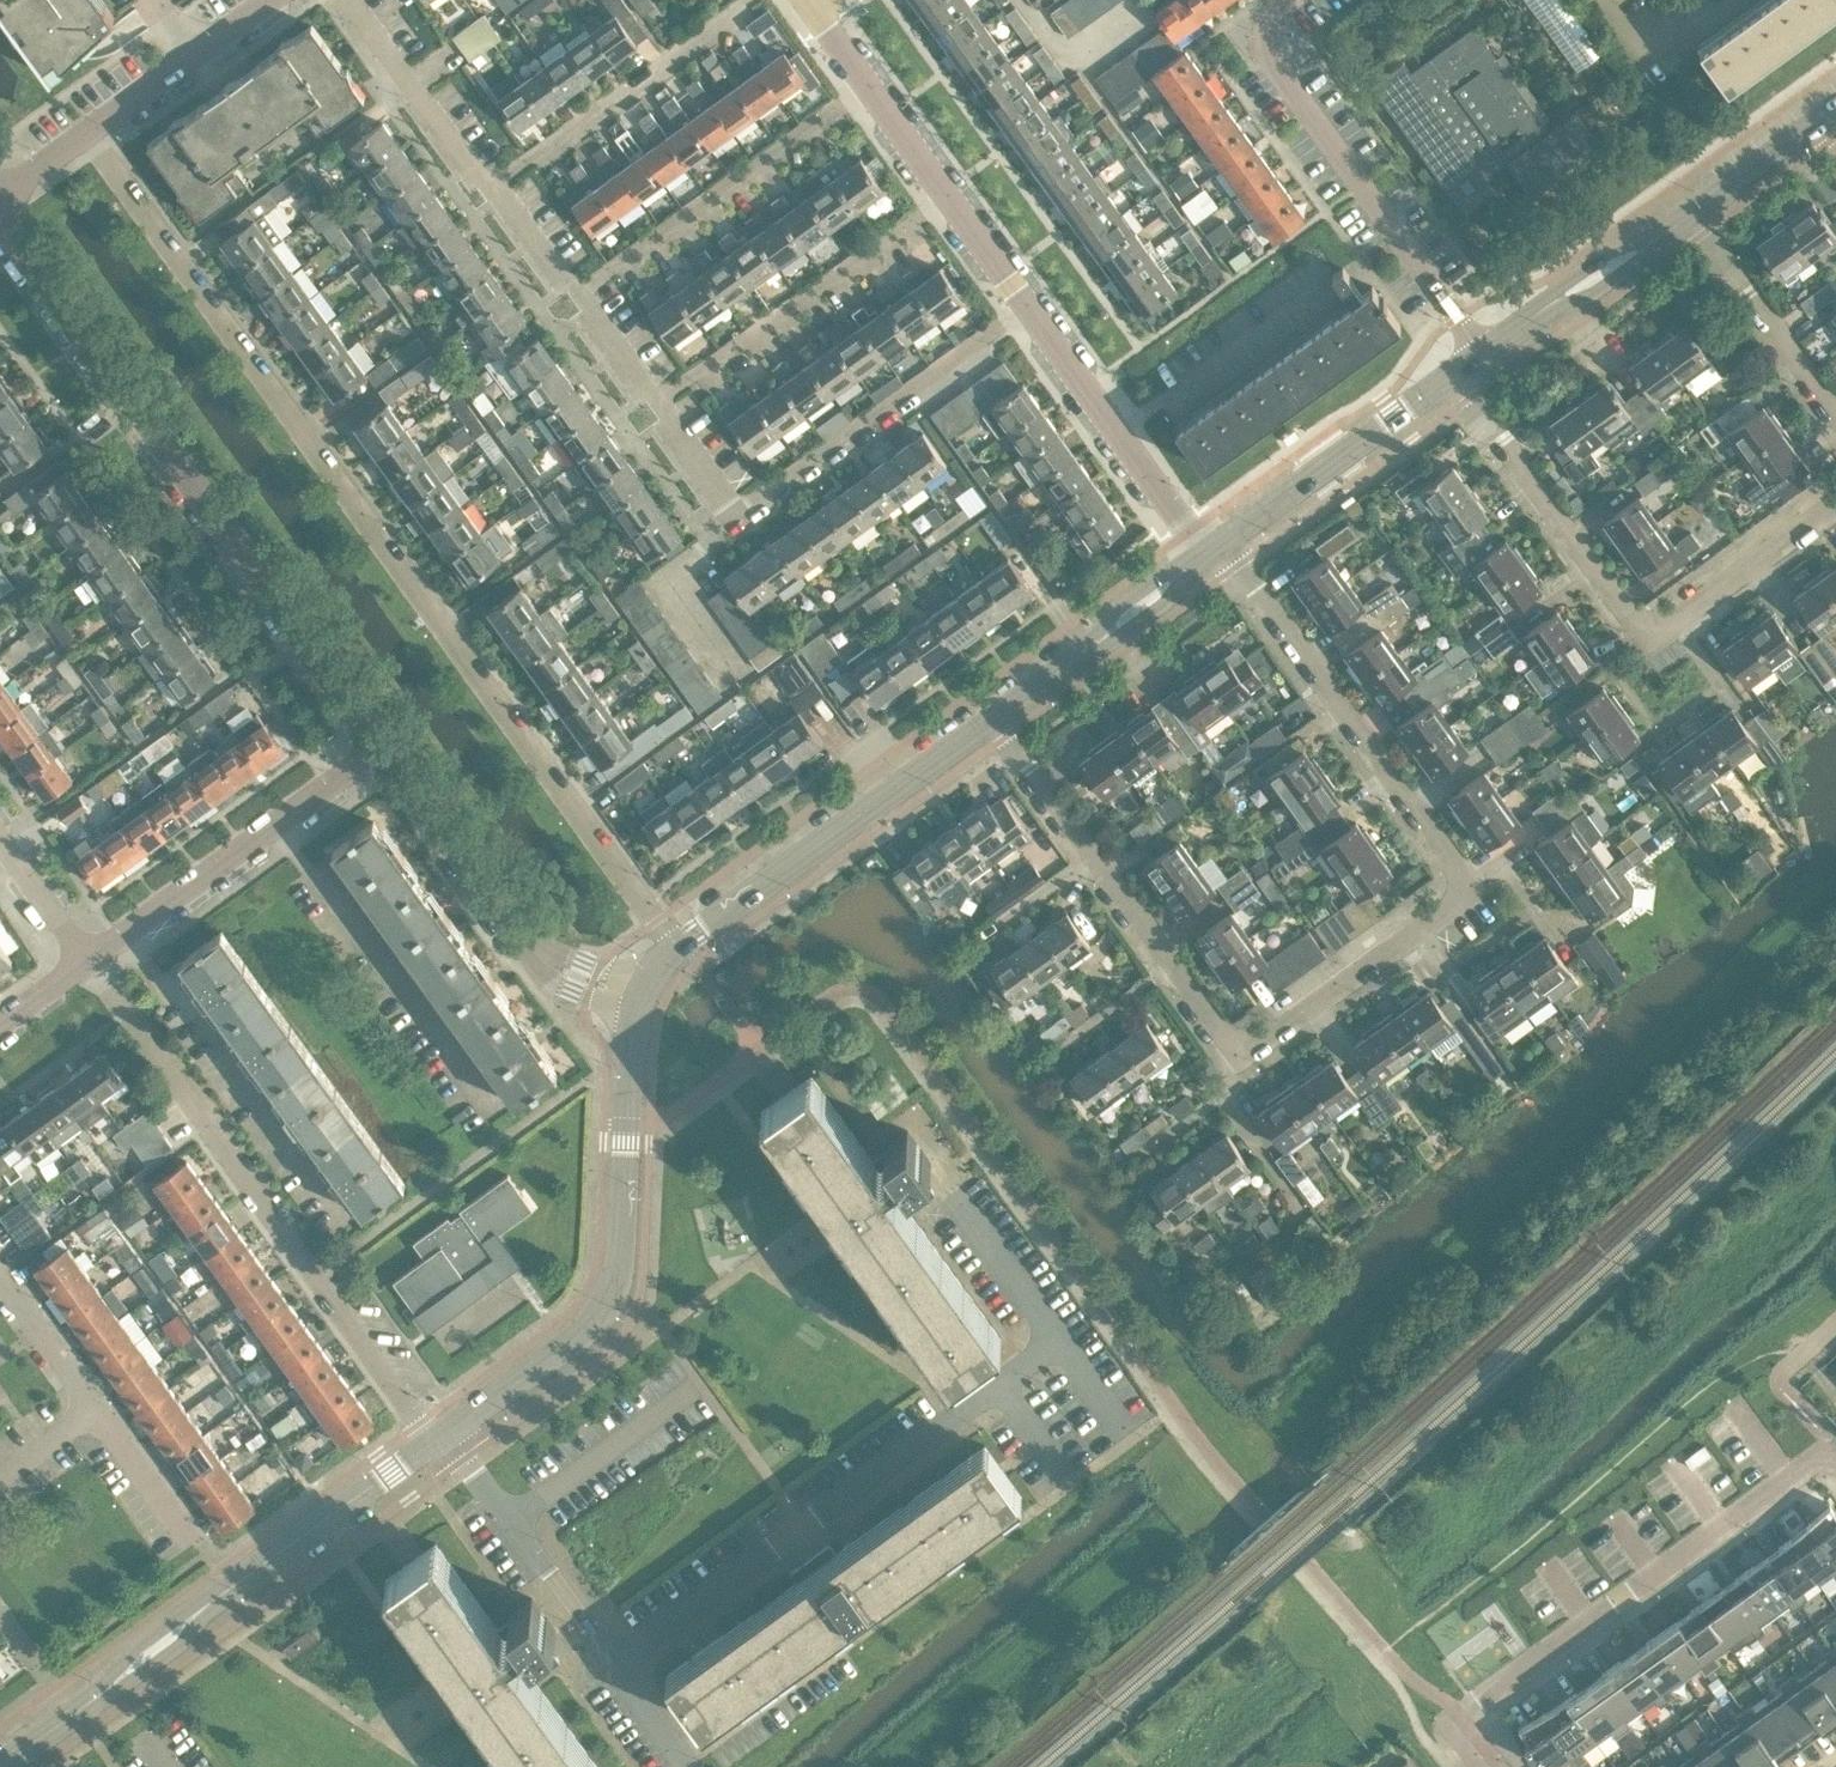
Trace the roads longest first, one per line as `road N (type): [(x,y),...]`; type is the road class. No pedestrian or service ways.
road 1 (residential): [(1213,549),(1257,589),(1472,892),(1240,1056),(994,719)]
road 2 (residential): [(677,946),(83,137)]
road 3 (residential): [(379,747),(0,217)]
road 4 (residential): [(91,960),(416,1419),(440,1440)]
road 5 (residential): [(1835,500),(1648,640),(1453,374)]
road 6 (tertiary): [(0,1766),(440,1440)]
road 7 (residential): [(1475,1766),(1445,1732),(1460,1714),(1835,1445)]
road 8 (tertiary): [(440,1440),(569,1342),(606,1300),(622,1239),(639,999)]
road 9 (residential): [(659,402),(732,516),(1027,306)]
road 10 (residential): [(1484,353),(1273,62),(1268,33),(1291,0)]
road 11 (residential): [(685,1766),(510,1519),(459,1451),(440,1440)]
road 12 (tertiary): [(677,946),(994,719)]
road 13 (residential): [(639,999),(549,964),(379,747)]
road 14 (residential): [(379,747),(91,960)]
road 15 (residential): [(578,292),(868,85)]
road 16 (residential): [(659,402),(948,197)]
road 17 (residential): [(491,187),(754,0)]
road 18 (residential): [(1213,549),(1183,522),(1027,306)]
road 19 (tertiary): [(1213,549),(1453,374)]
road 20 (tertiary): [(994,719),(1213,549)]
road 21 (tertiary): [(1484,353),(1694,213)]
road 22 (residential): [(1694,213),(1835,412)]
road 23 (residential): [(351,0),(491,187)]
road 24 (residential): [(83,137),(272,0)]
road 25 (residential): [(1603,0),(1649,62),(1737,0)]
road 26 (residential): [(199,1541),(95,1406)]
road 27 (residential): [(95,1406),(0,1274)]
road 28 (tertiary): [(1694,213),(1820,121)]
road 29 (residential): [(91,960),(0,836)]
road 30 (residential): [(948,197),(868,85)]
road 31 (residential): [(578,292),(659,402)]
road 32 (residential): [(491,187),(578,292)]
road 33 (residential): [(1027,306),(948,197)]
road 34 (residential): [(0,1480),(95,1406)]

